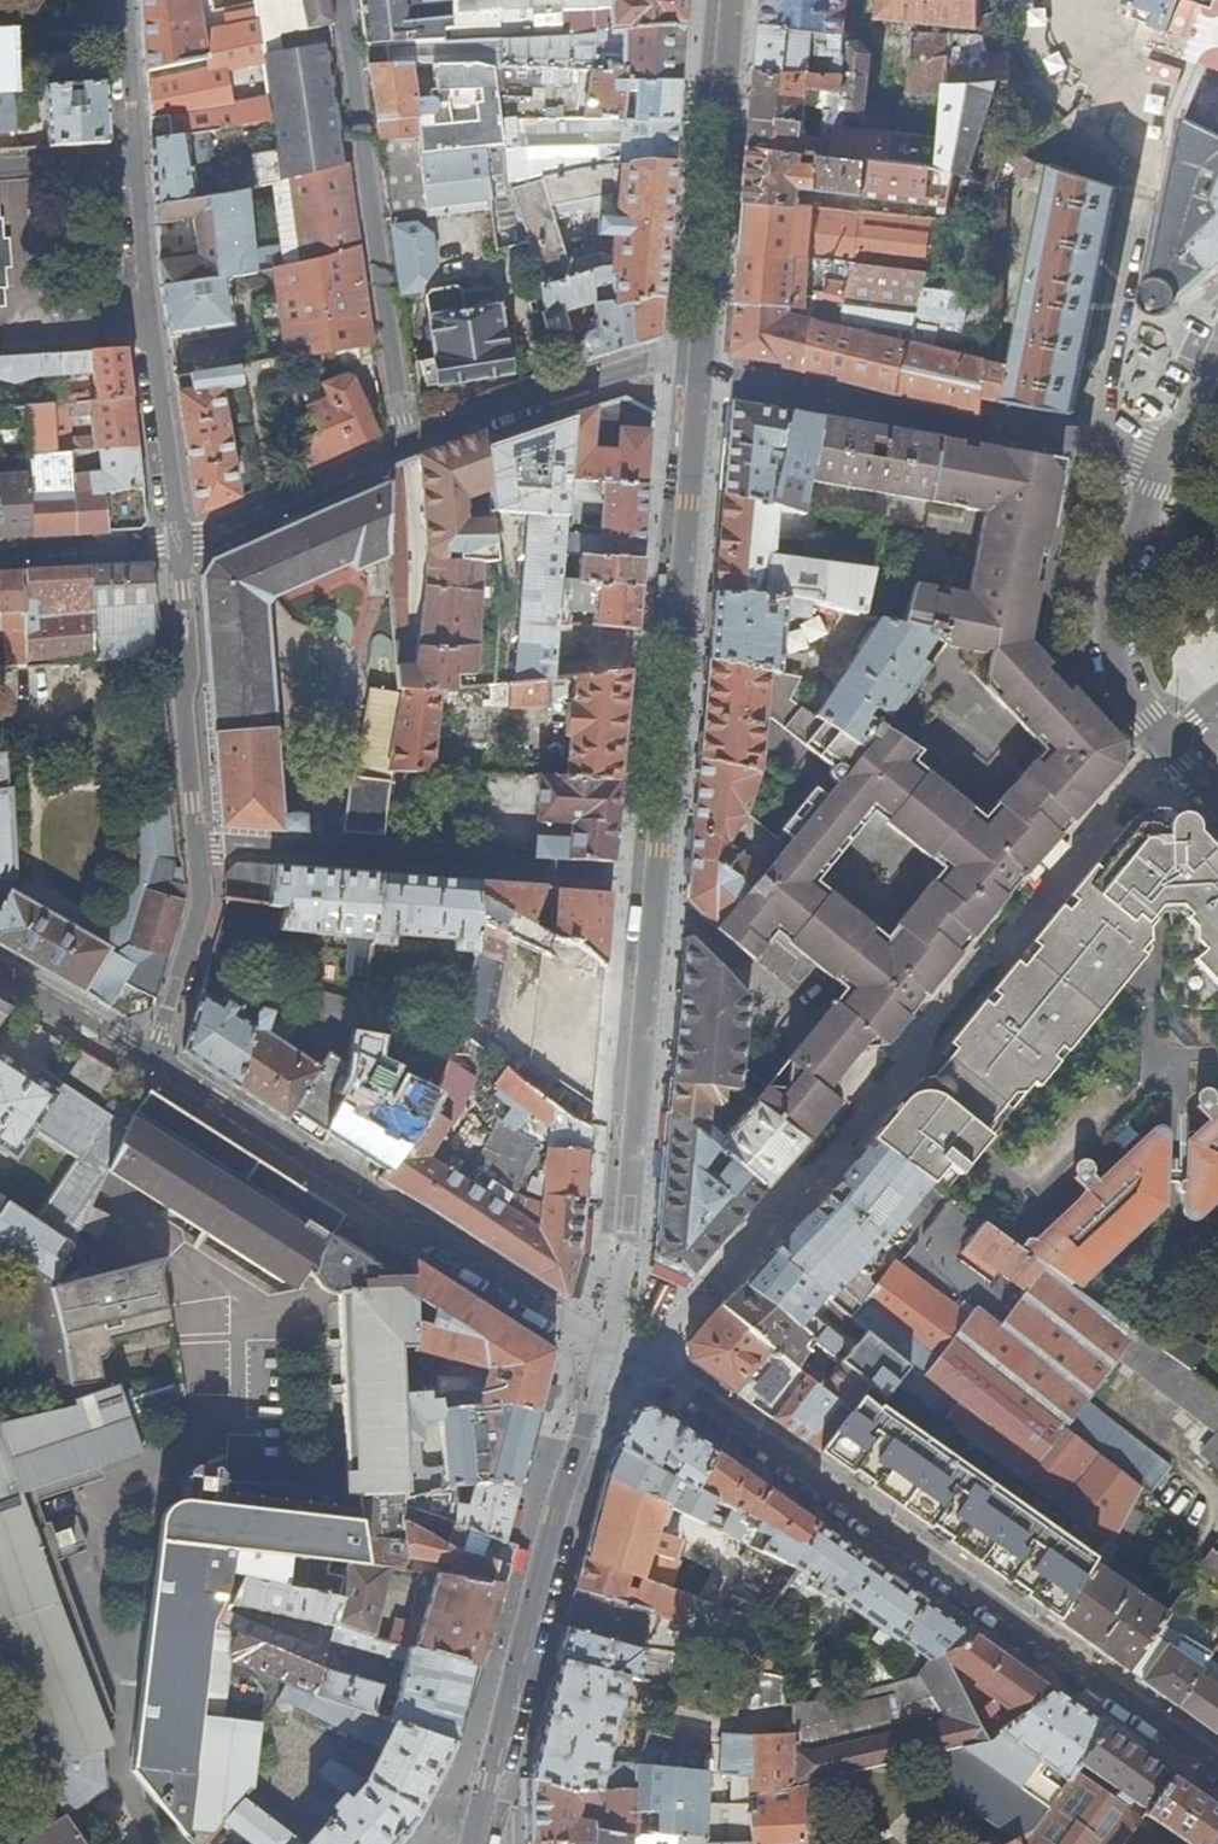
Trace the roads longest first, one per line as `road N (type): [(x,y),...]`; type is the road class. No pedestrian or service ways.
road 1 (residential): [(1163,748),(646,1362)]
road 2 (residential): [(1217,1774),(646,1362)]
road 3 (residential): [(699,374),(661,362),(407,438),(177,545)]
road 4 (residential): [(121,0),(177,545)]
road 5 (residential): [(148,1066),(604,1350)]
road 6 (residential): [(699,374),(657,883)]
road 7 (residential): [(604,1350),(471,1843)]
road 8 (residential): [(1168,465),(699,374)]
road 9 (residential): [(657,883),(627,1234),(604,1350)]
road 10 (residential): [(203,847),(657,883)]
road 11 (residential): [(730,0),(699,374)]
road 12 (residential): [(1163,748),(1121,683),(1110,653),(1111,613),(1118,568),(1168,465)]
road 13 (residential): [(177,545),(203,847)]
road 14 (residential): [(203,847),(194,943),(148,1066)]
road 15 (residential): [(0,980),(148,1066)]

